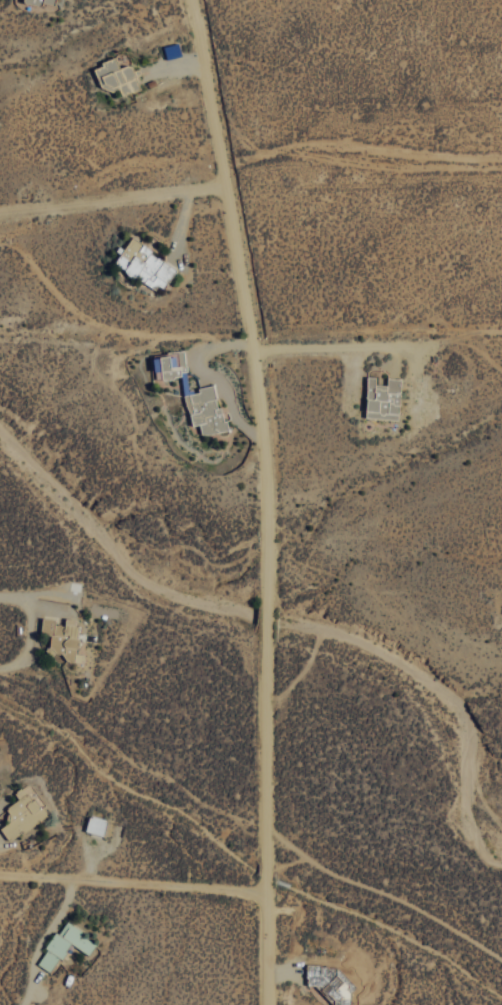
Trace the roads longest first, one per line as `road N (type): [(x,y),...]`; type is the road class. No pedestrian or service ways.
road 1 (residential): [(268,1004),(268,503),(256,347),(189,0)]
road 2 (residential): [(268,891),(0,875)]

